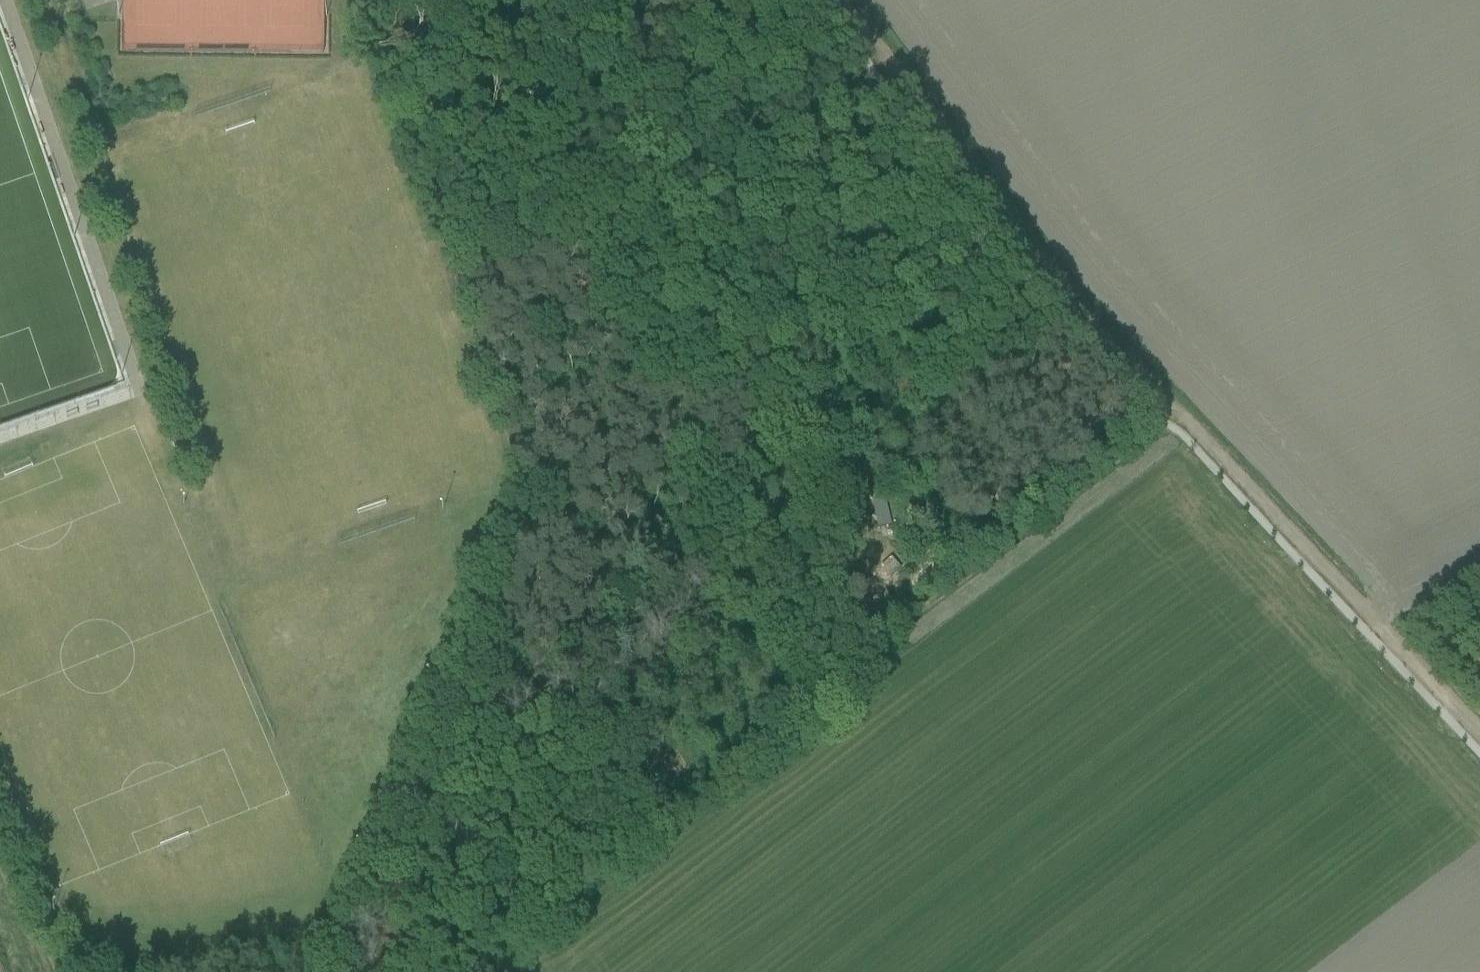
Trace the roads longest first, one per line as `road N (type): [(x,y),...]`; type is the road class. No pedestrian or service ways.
road 1 (track): [(1171,423),(836,0)]
road 2 (track): [(1479,757),(1171,423)]

